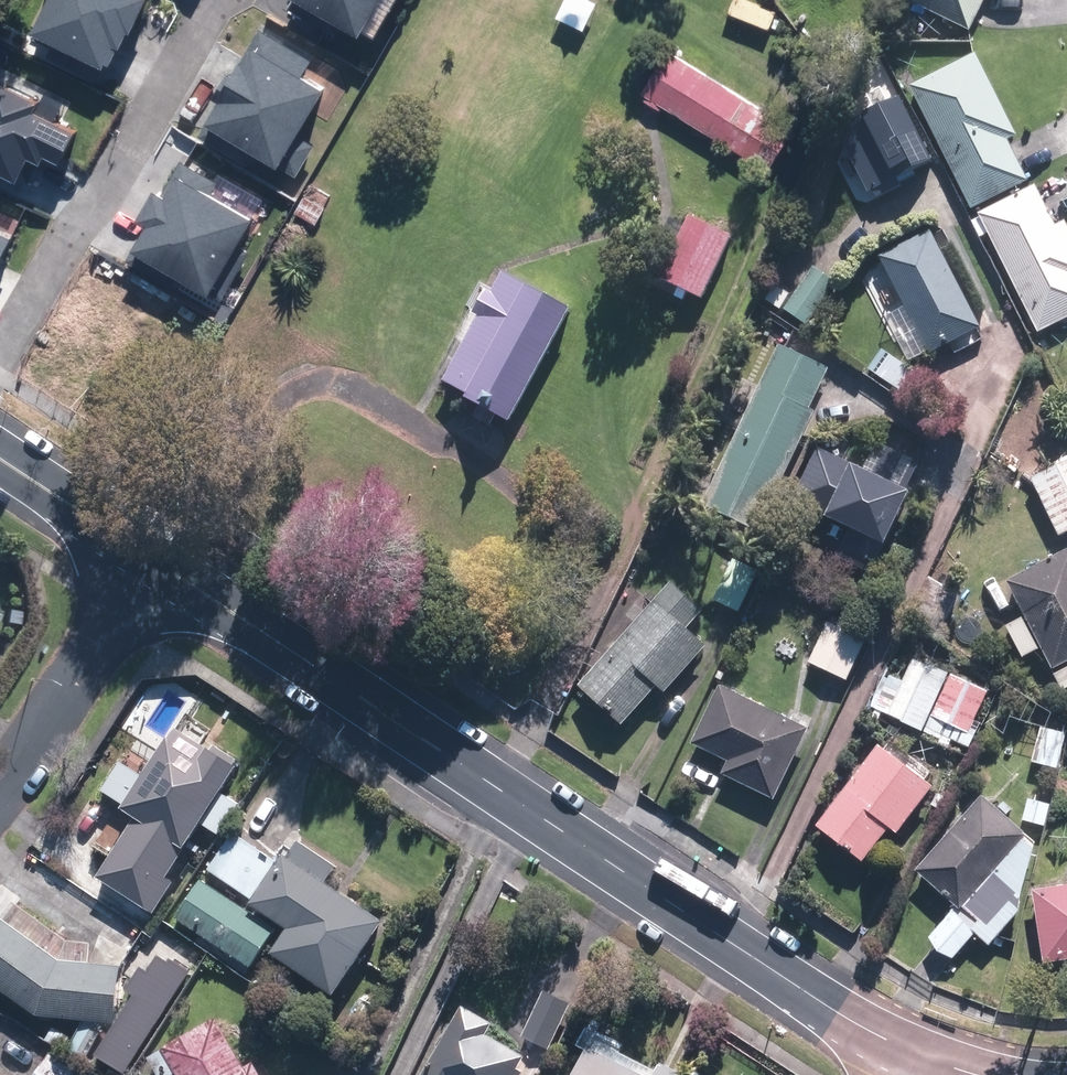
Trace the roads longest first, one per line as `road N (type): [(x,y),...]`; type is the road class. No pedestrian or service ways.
road 1 (tertiary): [(147,553),(851,1021),(917,1054)]
road 2 (residential): [(0,355),(206,0)]
road 3 (residential): [(0,786),(147,553)]
road 4 (tertiary): [(0,457),(147,553)]

